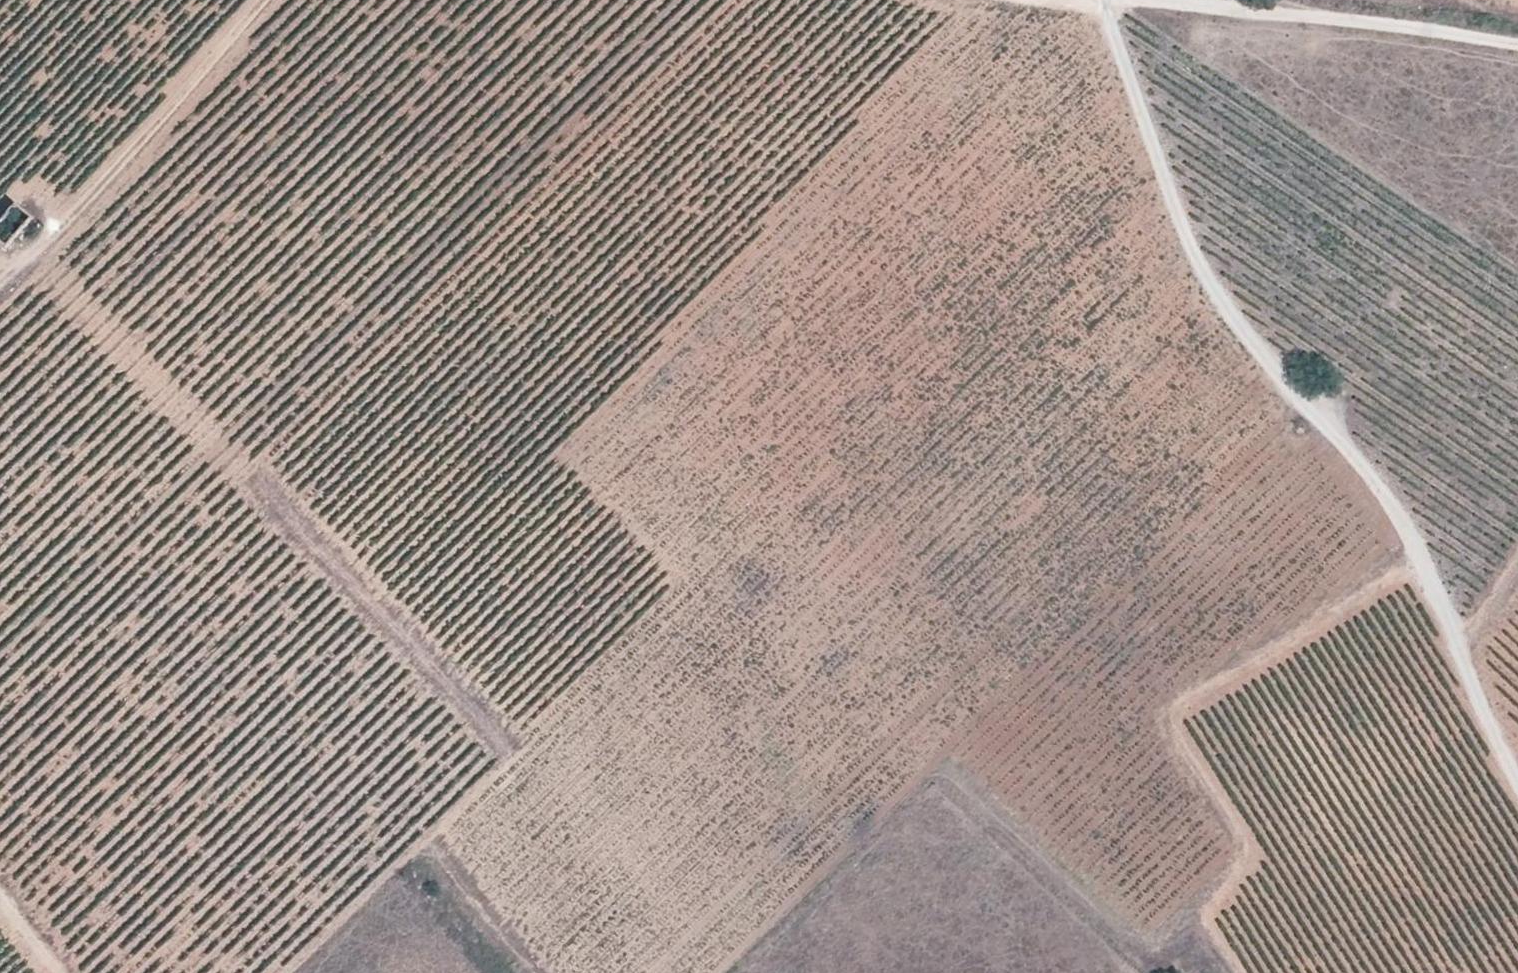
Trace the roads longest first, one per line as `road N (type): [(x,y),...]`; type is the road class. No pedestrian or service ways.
road 1 (track): [(1102,0),(1207,278),(1397,522),(1517,769)]
road 2 (track): [(1176,0),(1517,42)]

